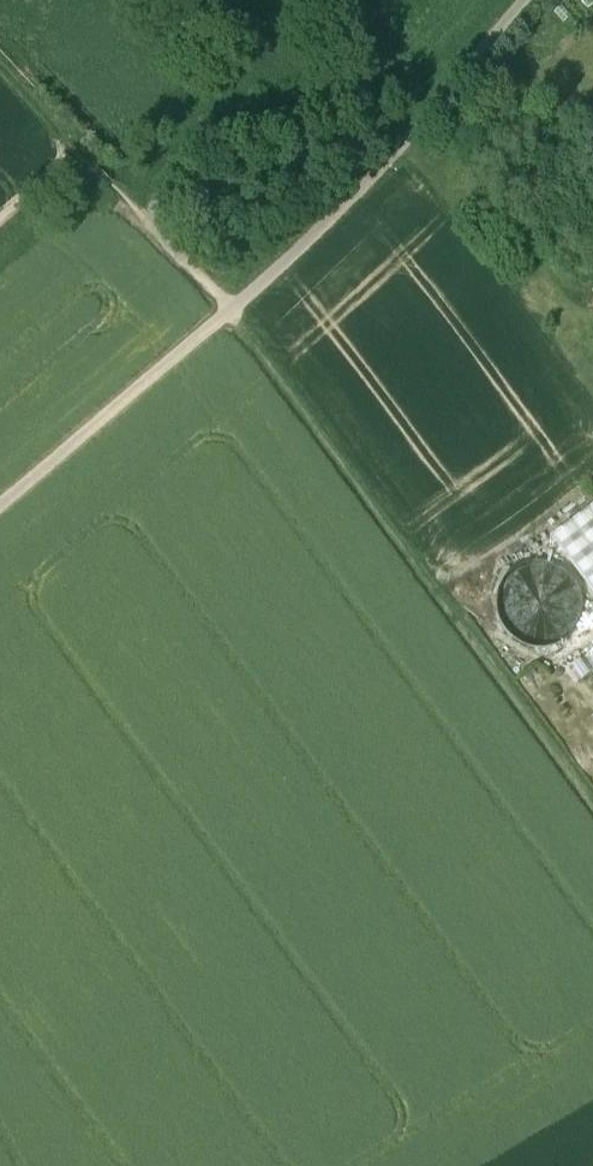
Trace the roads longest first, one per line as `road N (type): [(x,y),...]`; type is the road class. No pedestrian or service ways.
road 1 (track): [(592,814),(230,312),(82,153)]
road 2 (track): [(527,0),(330,223),(0,506)]
road 3 (track): [(0,61),(82,153)]

